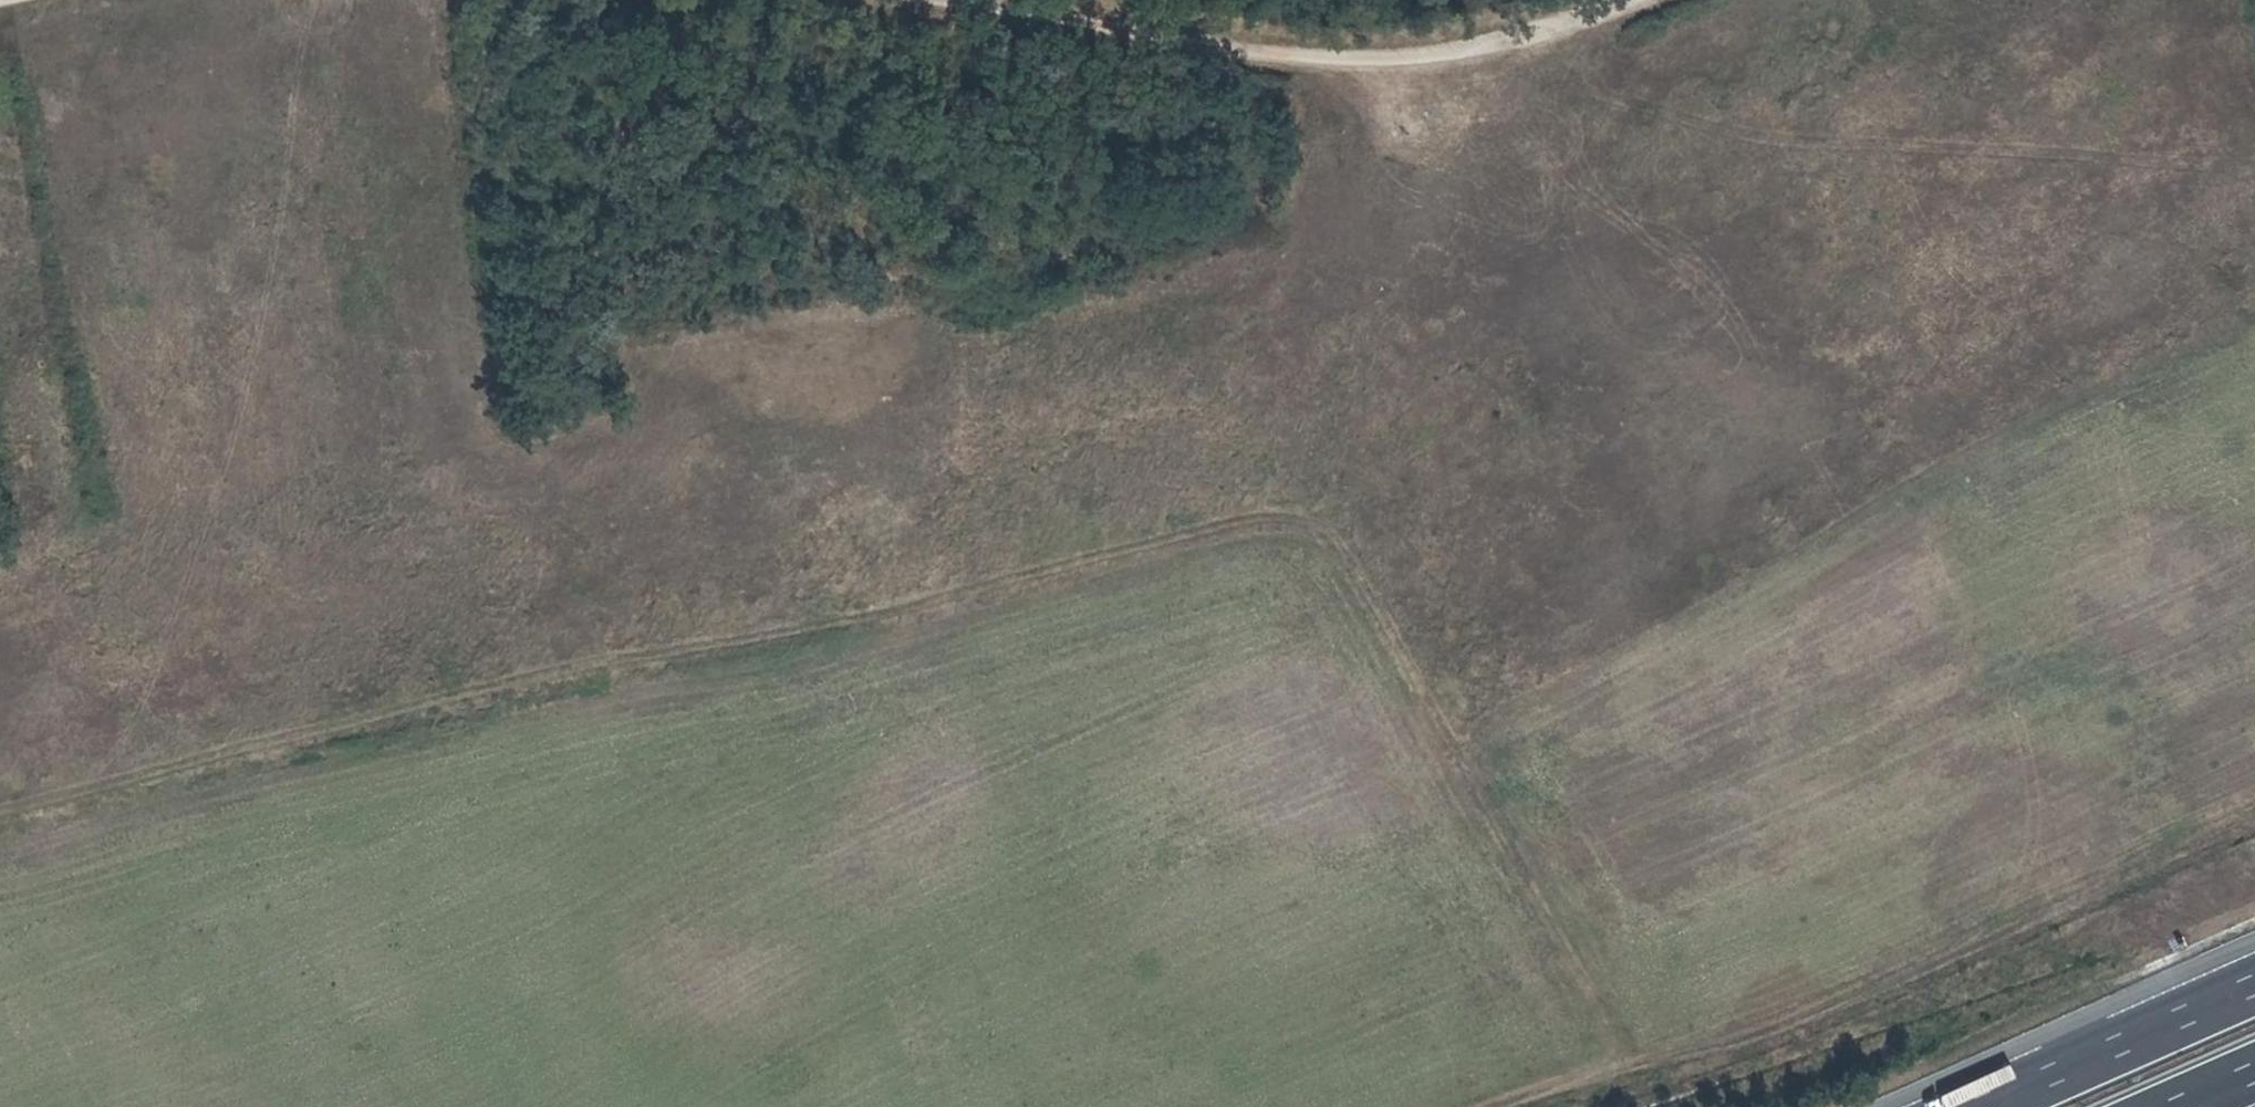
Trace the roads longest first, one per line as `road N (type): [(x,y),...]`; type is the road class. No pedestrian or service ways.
road 1 (track): [(0,809),(550,683),(731,650),(1276,516)]
road 2 (track): [(1641,0),(1450,60),(1351,62),(923,0)]
road 3 (motorway): [(2254,982),(1968,1106)]
road 4 (track): [(1535,1106),(1673,1070)]

